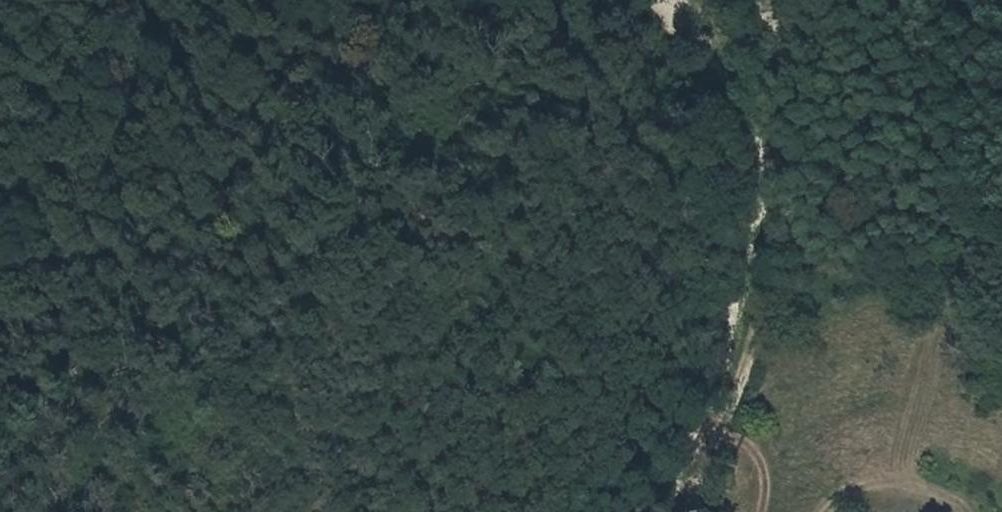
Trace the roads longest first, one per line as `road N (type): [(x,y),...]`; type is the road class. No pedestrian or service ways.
road 1 (track): [(692,511),(789,227),(803,123),(768,0)]

